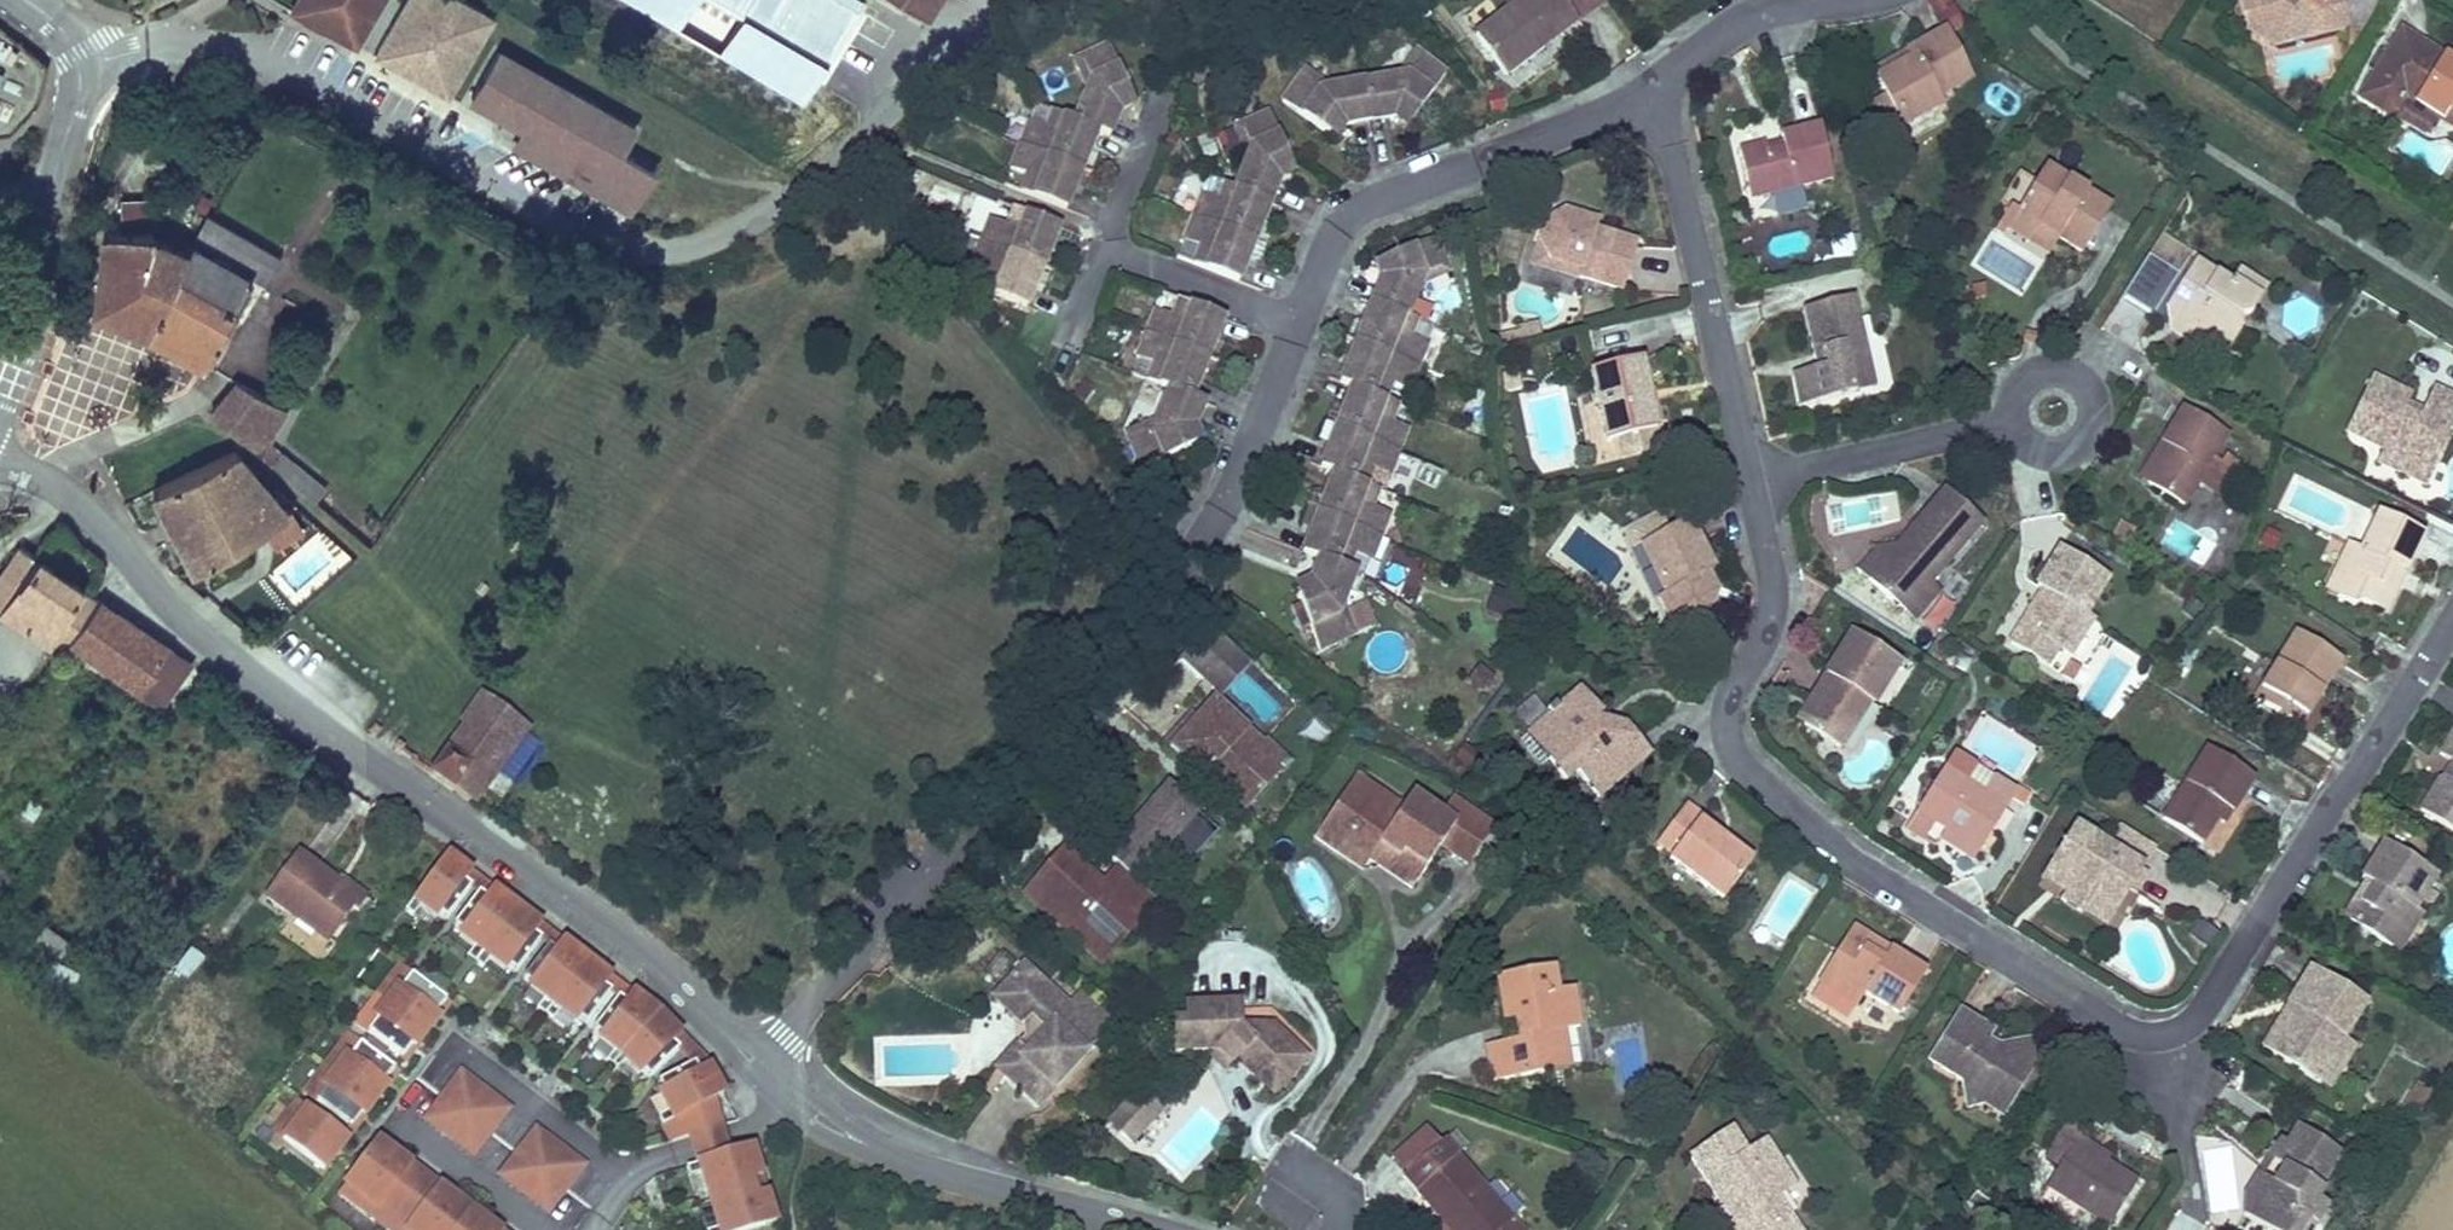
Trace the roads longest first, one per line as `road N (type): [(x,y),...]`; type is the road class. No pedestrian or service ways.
road 1 (residential): [(2452,620),(2185,1032),(2158,1039),(2123,1031),(1848,864),(1739,771),(1726,744),(1728,699),(1760,653),(1774,607),(1754,485)]
road 2 (residential): [(1017,0),(980,19),(806,186),(721,239),(668,254),(627,250),(538,221),(167,41),(79,67)]
road 3 (residential): [(0,460),(83,510),(188,625),(626,940),(758,1065)]
road 4 (residential): [(1097,687),(758,1065)]
road 5 (residential): [(1298,321),(1339,215),(1653,98)]
road 6 (residential): [(758,1065),(840,1133),(880,1152),(1164,1229)]
road 7 (residential): [(1754,485),(1653,98)]
road 8 (residential): [(2053,412),(1754,485)]
road 9 (residential): [(1198,555),(1241,480),(1298,321)]
road 10 (residential): [(1653,98),(1756,15),(1842,0)]
road 11 (residential): [(1298,321),(1102,246)]
road 12 (tertiary): [(48,212),(32,324),(0,413)]
road 13 (tertiary): [(79,67),(81,90),(48,212)]
road 14 (residential): [(1102,246),(1146,129)]

